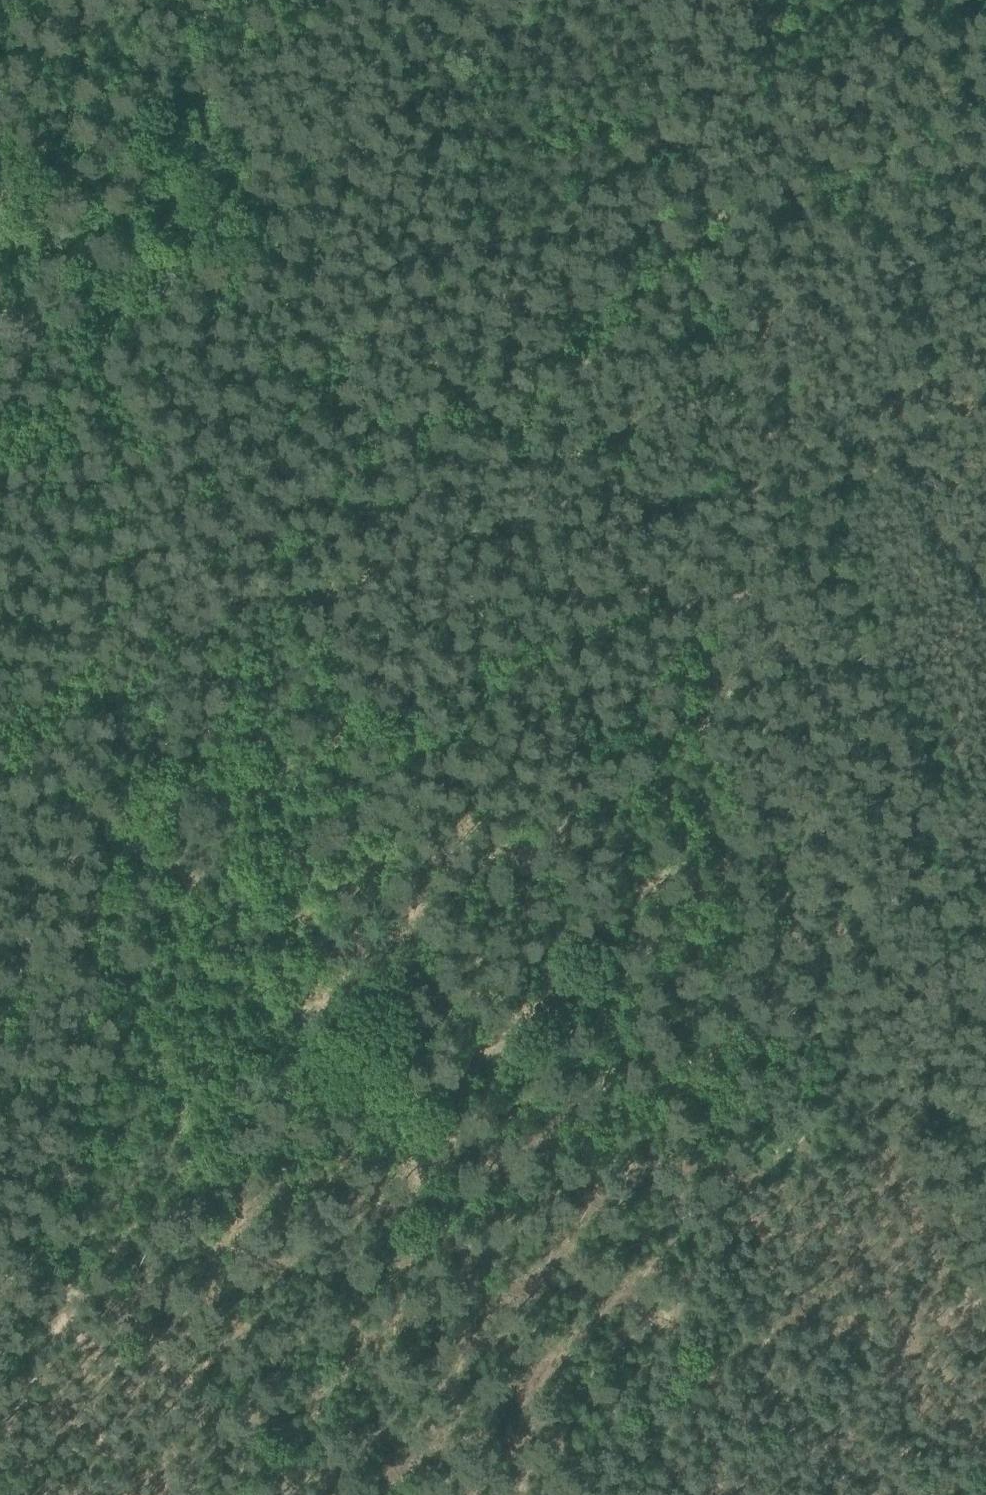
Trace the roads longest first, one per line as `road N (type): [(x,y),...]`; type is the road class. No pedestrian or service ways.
road 1 (track): [(72,1315),(127,1332),(299,1494)]

